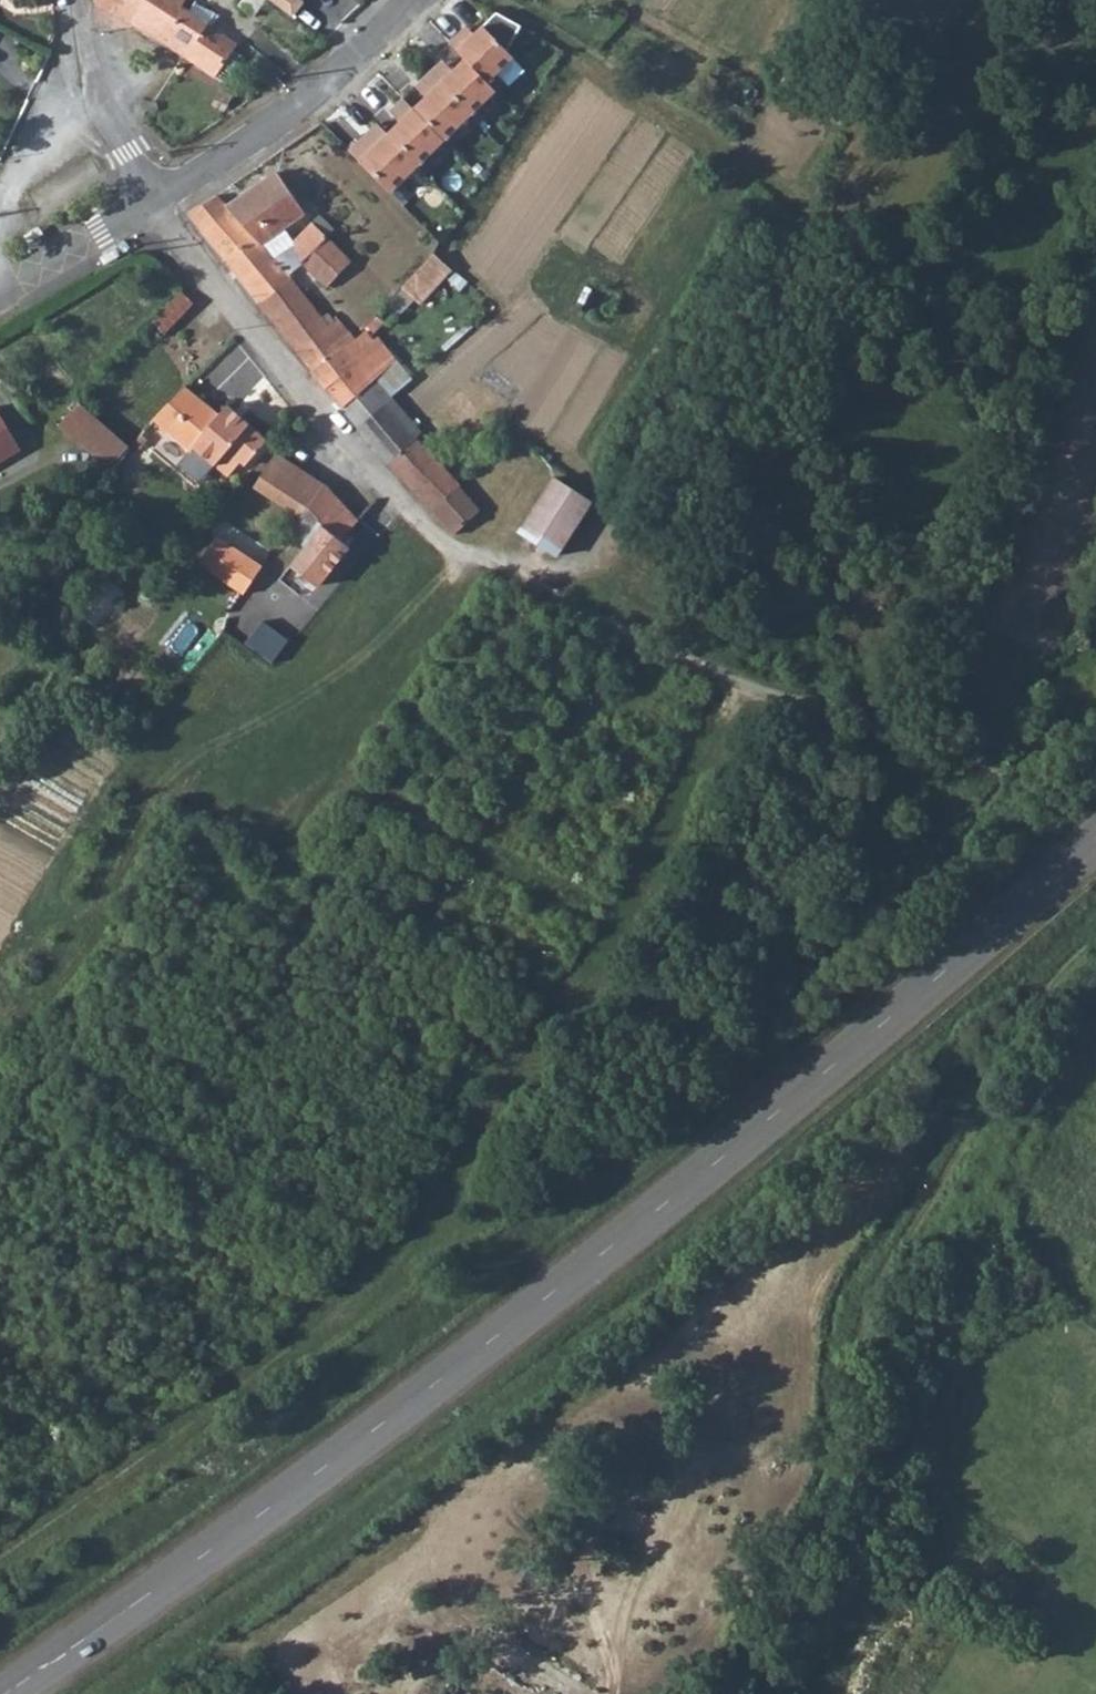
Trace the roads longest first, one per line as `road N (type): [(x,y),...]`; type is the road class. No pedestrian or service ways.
road 1 (secondary): [(1,1693),(387,1426),(567,1288),(1095,835)]
road 2 (residential): [(448,549),(392,502),(270,373),(153,199)]
road 3 (unclassified): [(153,199),(296,102),(404,0)]
road 4 (unclassified): [(0,289),(153,199)]
road 5 (residential): [(113,126),(81,60),(70,0)]
road 6 (residential): [(0,193),(113,126)]

